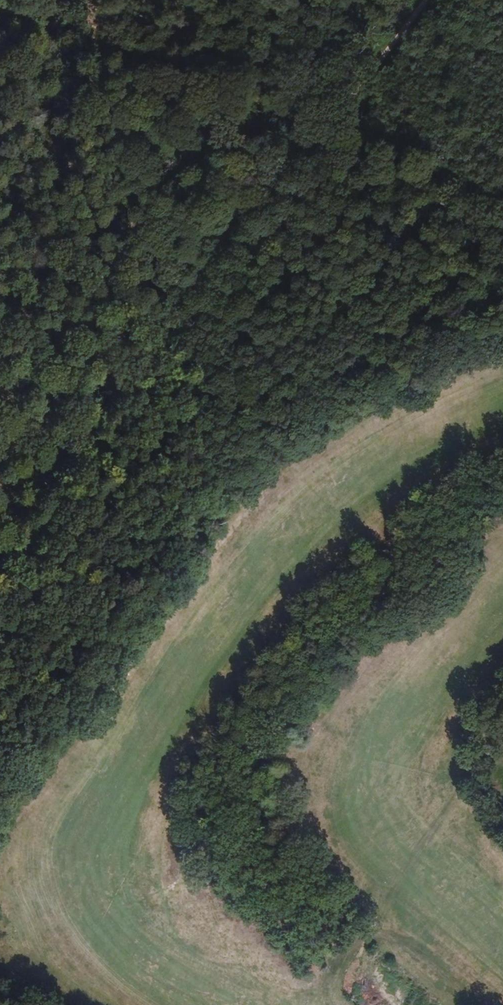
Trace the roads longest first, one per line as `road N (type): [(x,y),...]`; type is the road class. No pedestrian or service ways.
road 1 (track): [(427,0),(0,548)]
road 2 (track): [(502,204),(152,55),(0,12)]
road 3 (track): [(0,198),(159,342)]
road 4 (track): [(321,133),(293,87),(263,0)]

